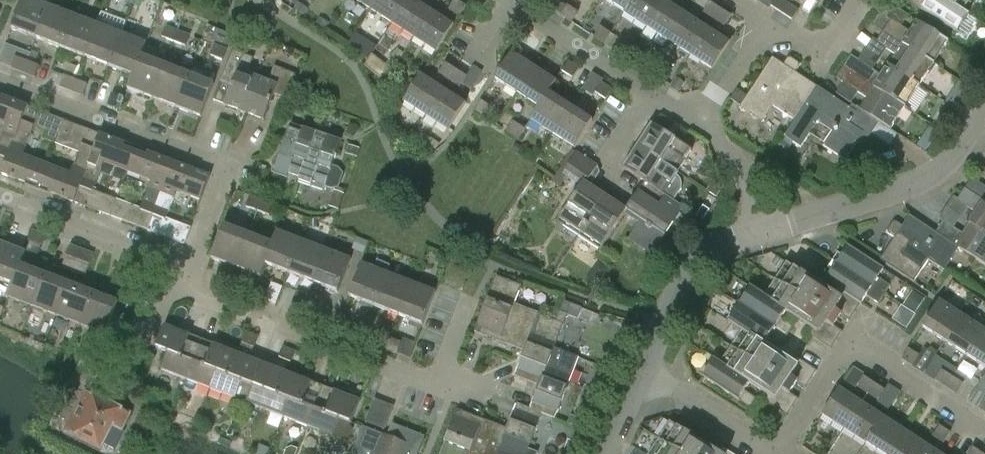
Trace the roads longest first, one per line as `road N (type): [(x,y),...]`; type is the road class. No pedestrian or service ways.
road 1 (residential): [(193,274),(229,182),(223,164),(0,79)]
road 2 (residential): [(437,387),(188,291),(193,274)]
road 3 (residential): [(984,425),(855,343),(783,453)]
road 4 (residential): [(759,237),(906,189),(952,164),(984,113)]
road 5 (residential): [(193,274),(0,199)]
road 6 (residential): [(639,364),(703,255),(759,237)]
road 7 (residential): [(654,95),(512,0)]
road 8 (residential): [(775,453),(639,364)]
road 9 (residential): [(759,237),(743,164),(699,121)]
road 10 (residential): [(762,22),(813,52),(839,33),(860,0)]

